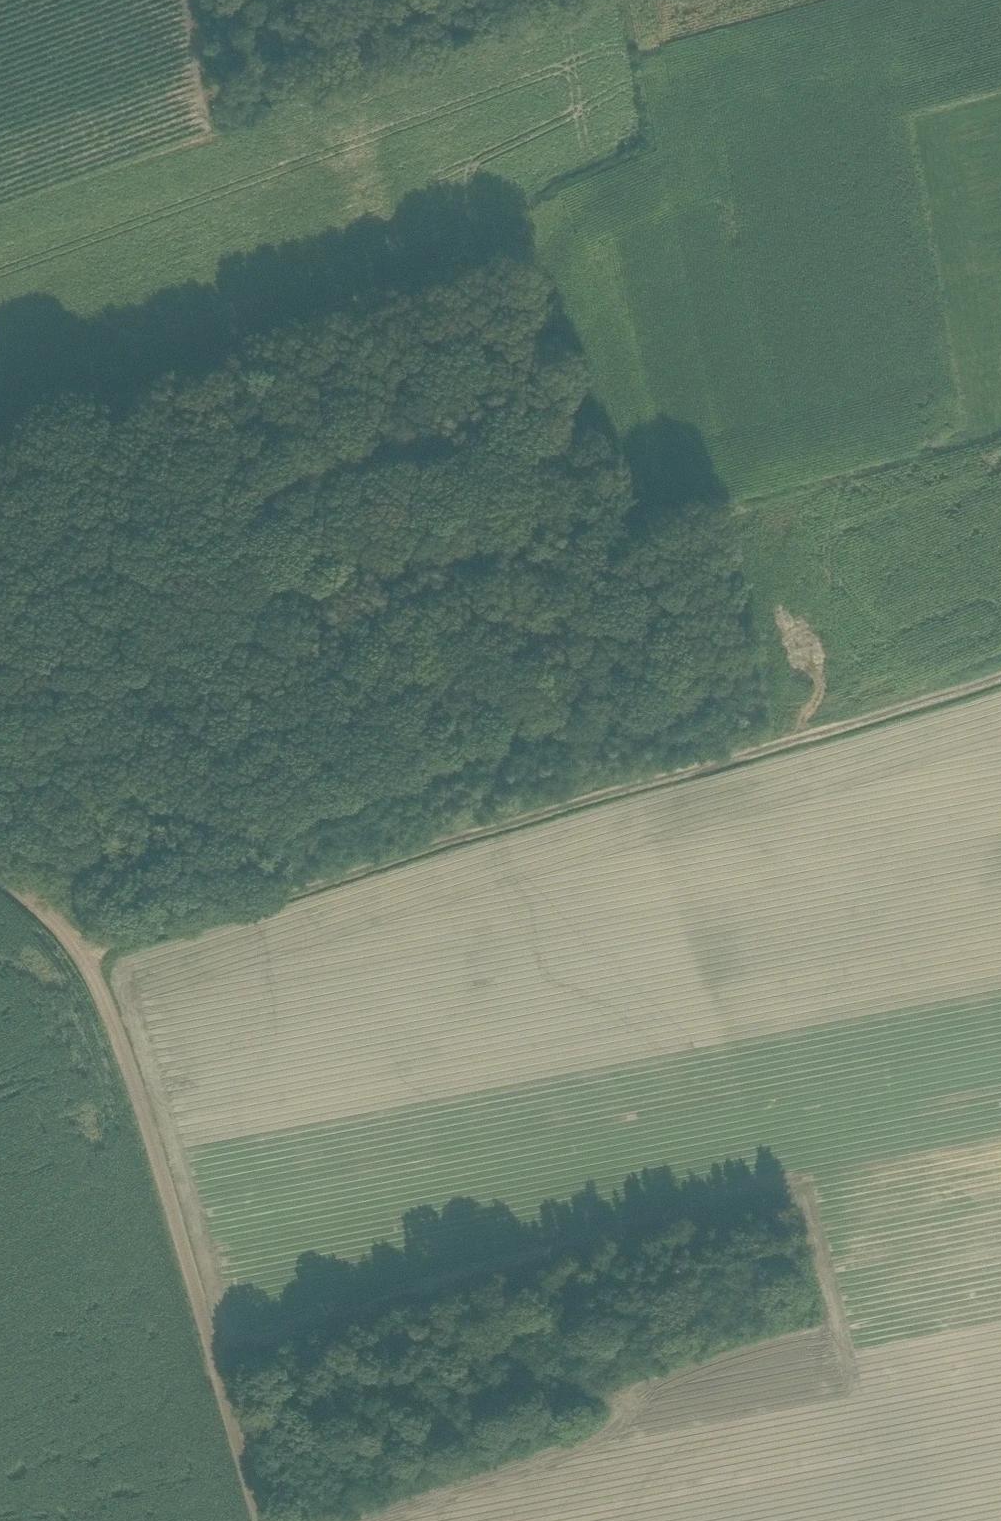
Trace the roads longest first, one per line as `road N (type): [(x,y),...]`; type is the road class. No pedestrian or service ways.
road 1 (track): [(1000,669),(87,950)]
road 2 (track): [(87,950),(276,1520)]

